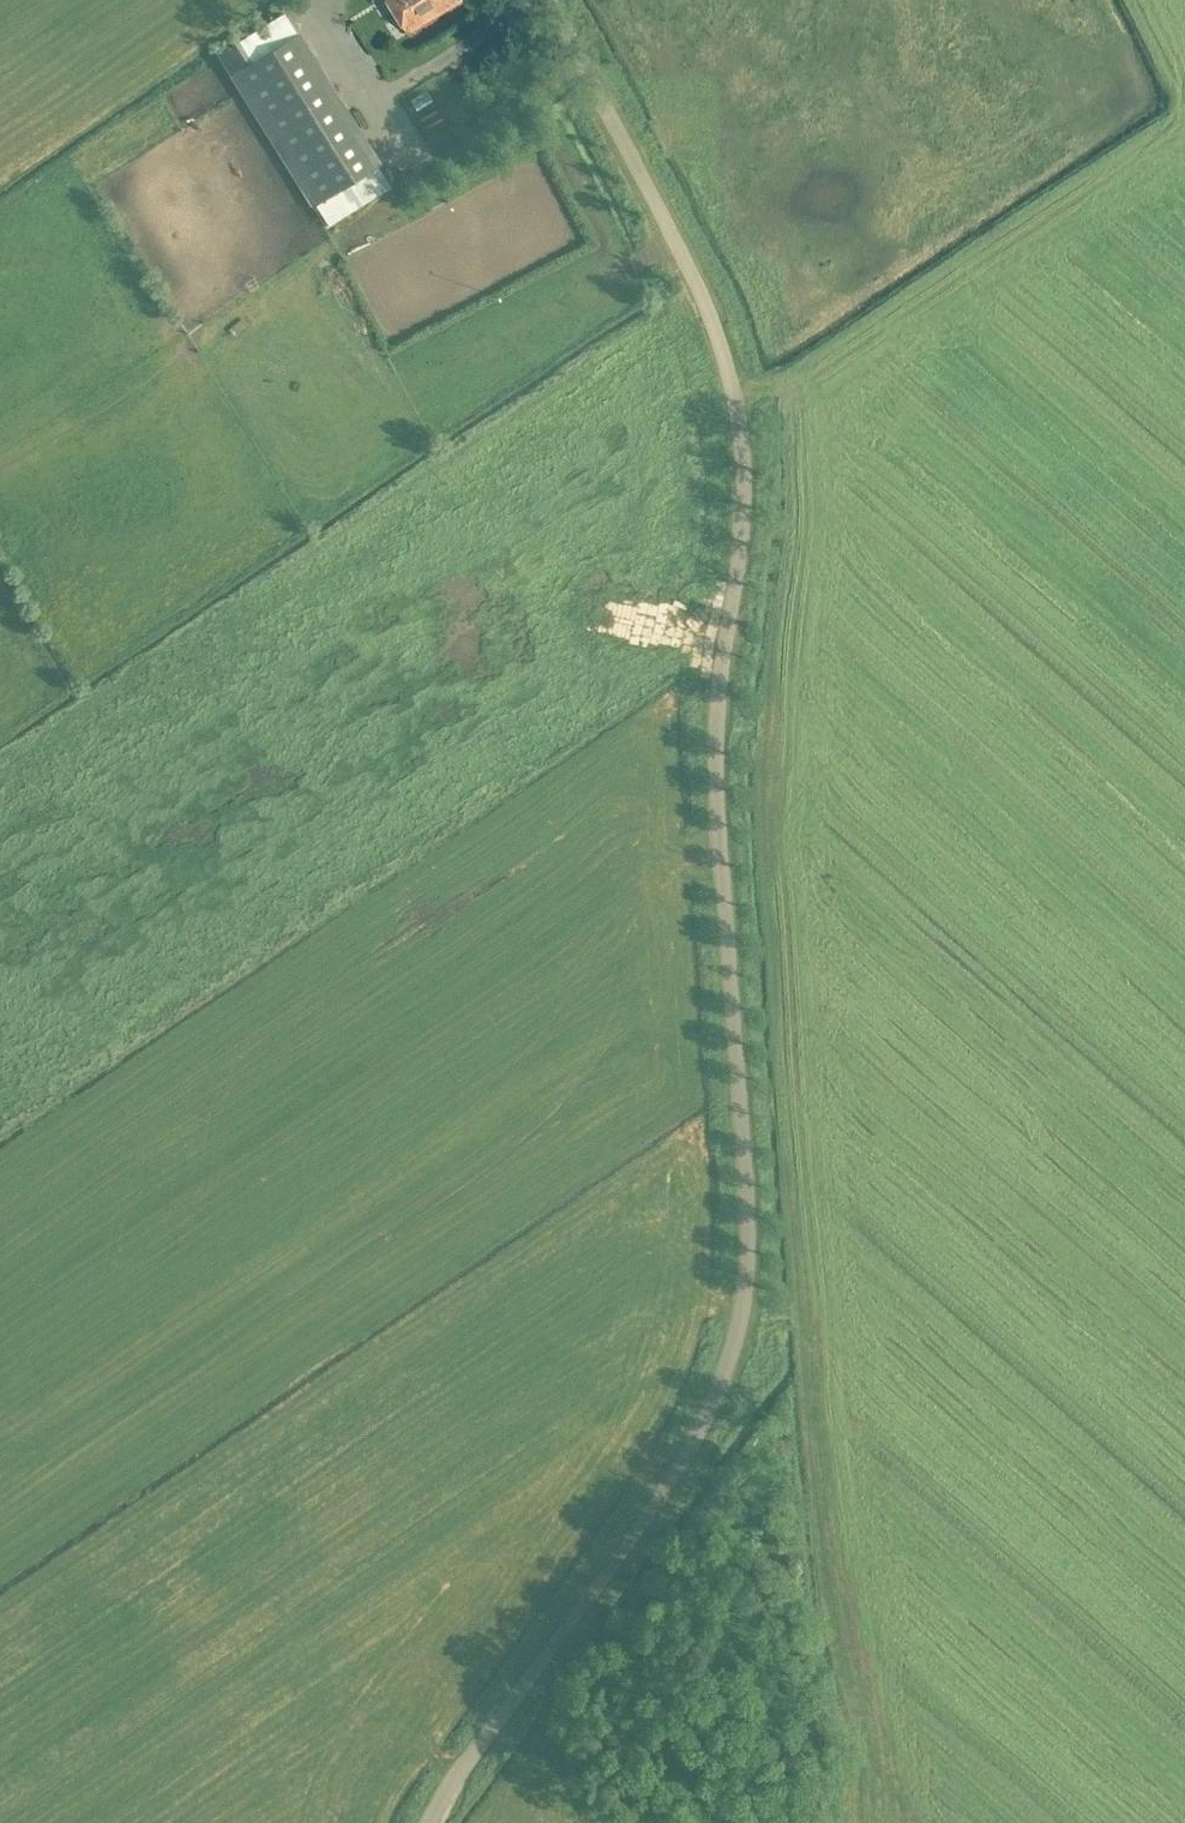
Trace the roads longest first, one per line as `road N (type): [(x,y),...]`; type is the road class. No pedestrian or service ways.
road 1 (unclassified): [(430,1822),(692,1450),(735,1343),(748,1263),(717,768),(742,509),(738,413),(715,325),(687,262),(550,0)]

